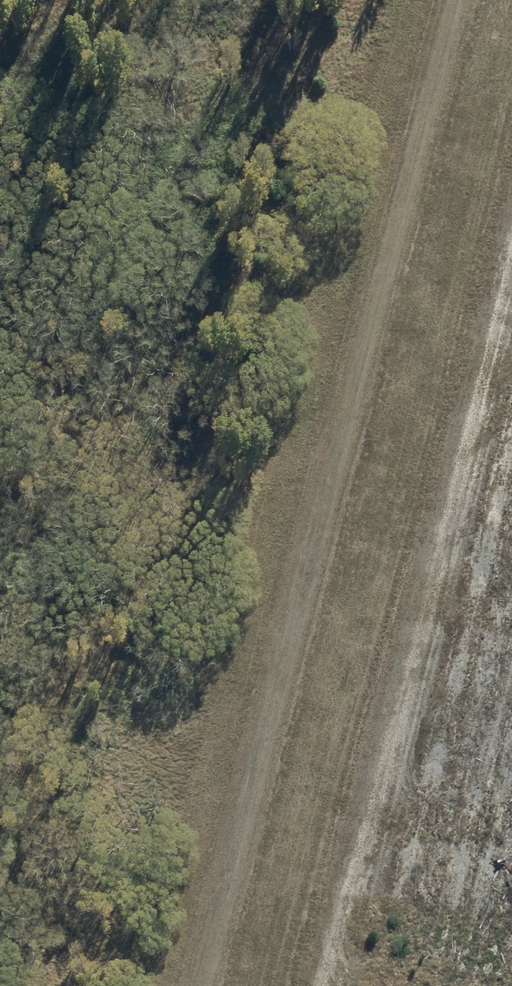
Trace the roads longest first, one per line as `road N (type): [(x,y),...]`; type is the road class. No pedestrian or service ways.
road 1 (track): [(207,985),(460,0)]
road 2 (track): [(511,259),(329,985)]

